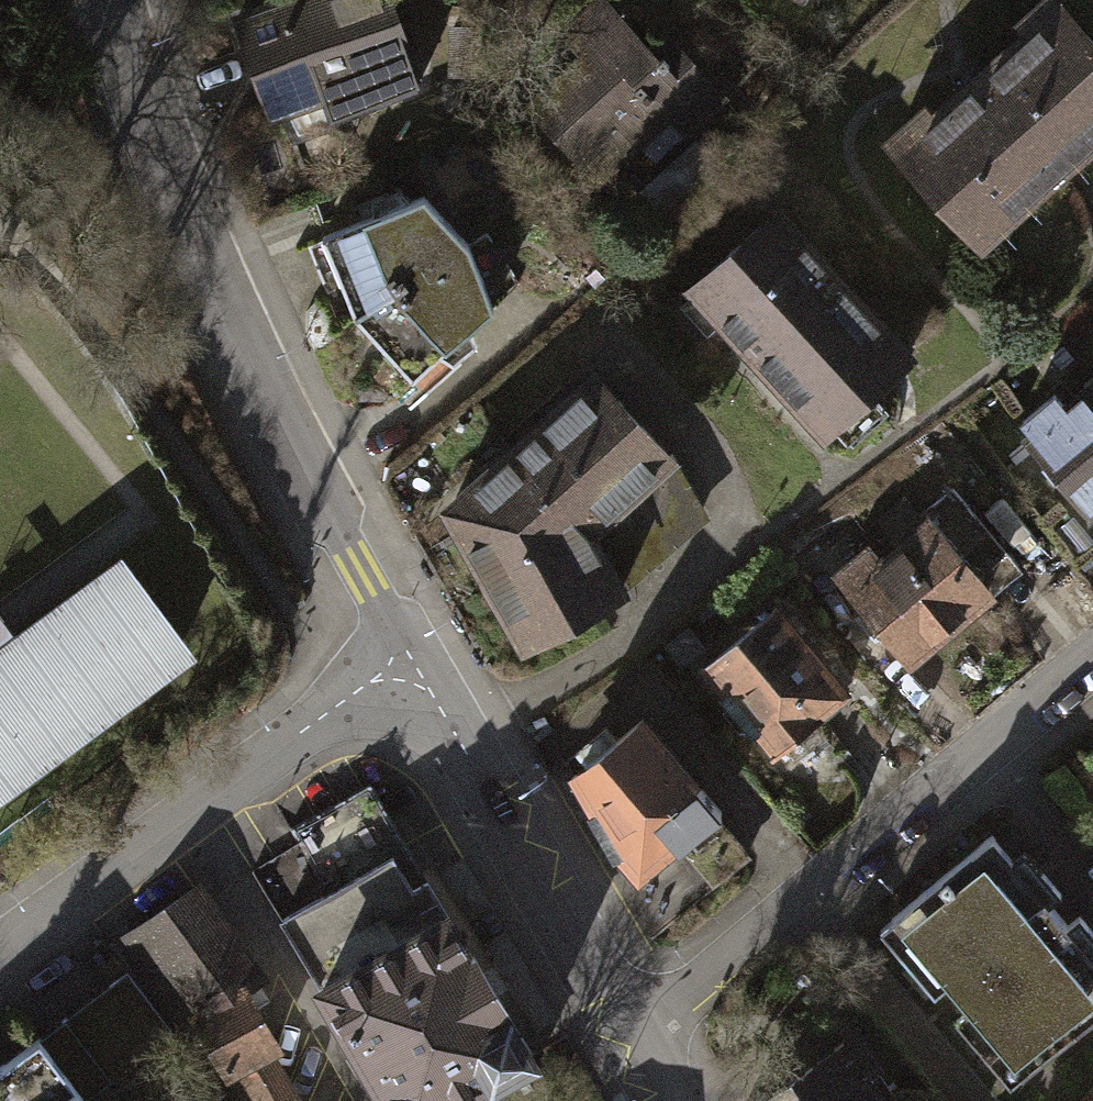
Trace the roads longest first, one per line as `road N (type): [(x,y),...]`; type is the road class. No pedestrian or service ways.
road 1 (residential): [(416,669),(285,445),(183,235),(106,0)]
road 2 (residential): [(1092,654),(707,978),(624,1024)]
road 3 (residential): [(416,669),(301,724),(0,943)]
road 4 (residential): [(624,1024),(416,669)]

